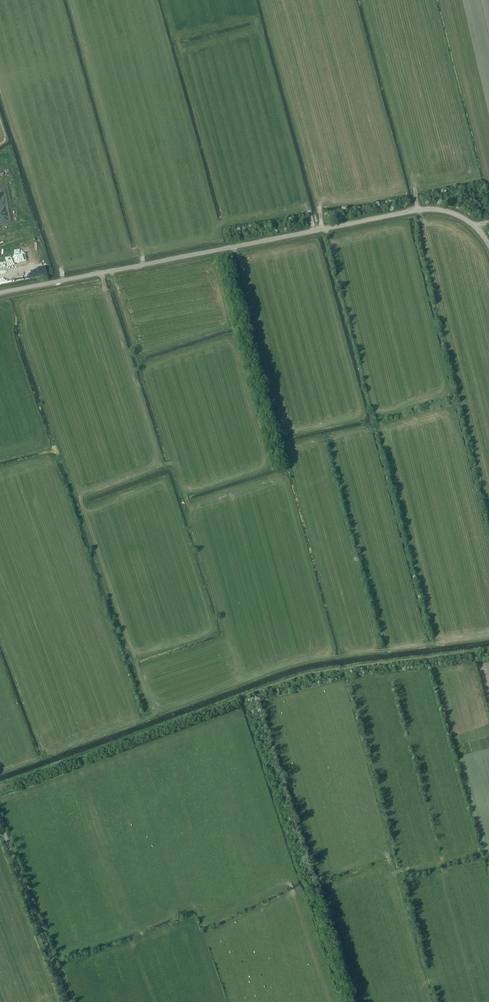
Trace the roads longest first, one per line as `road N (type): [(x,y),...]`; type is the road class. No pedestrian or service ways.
road 1 (unclassified): [(0,293),(430,212),(470,223),(488,250)]
road 2 (unclassified): [(67,1001),(0,821)]

